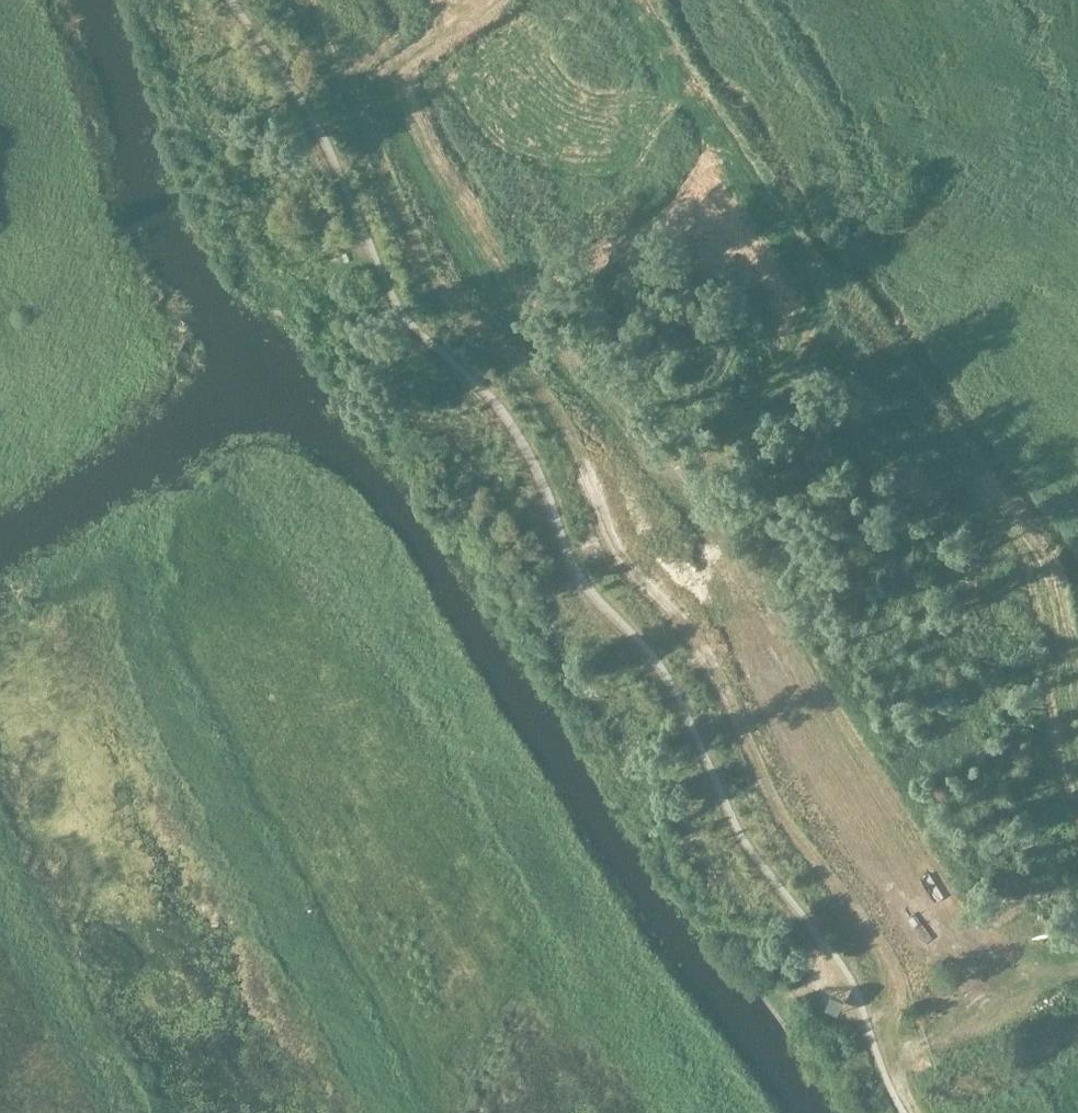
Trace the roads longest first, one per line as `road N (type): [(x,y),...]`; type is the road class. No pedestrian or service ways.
road 1 (track): [(916,1112),(883,1047),(895,997)]

